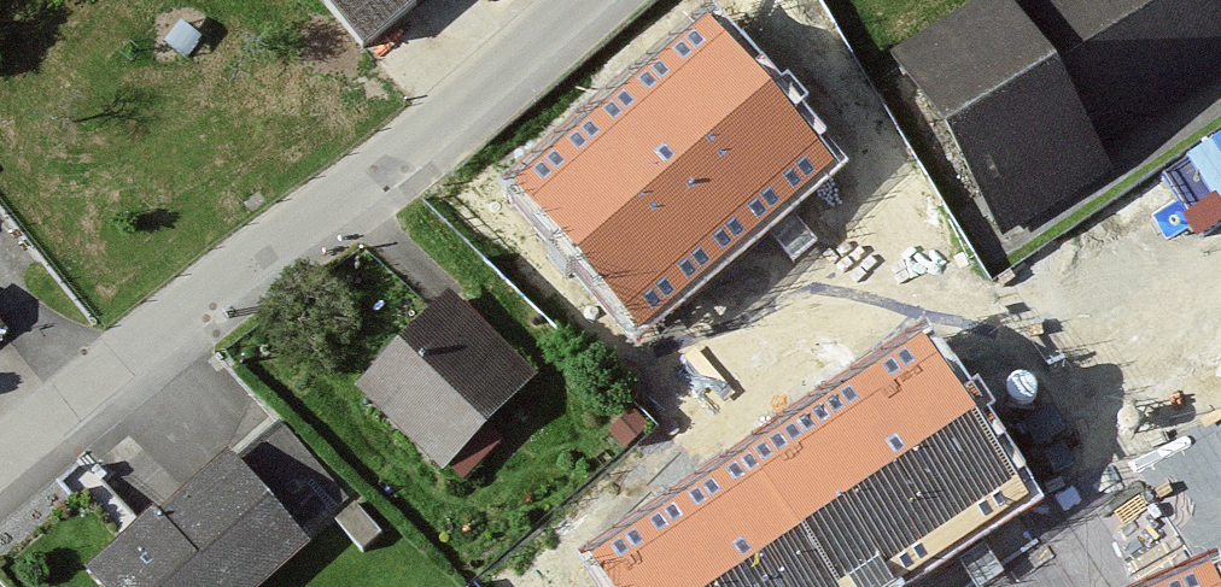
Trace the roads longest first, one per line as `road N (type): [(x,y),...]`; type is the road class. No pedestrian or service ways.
road 1 (residential): [(0,453),(406,147),(579,0)]

